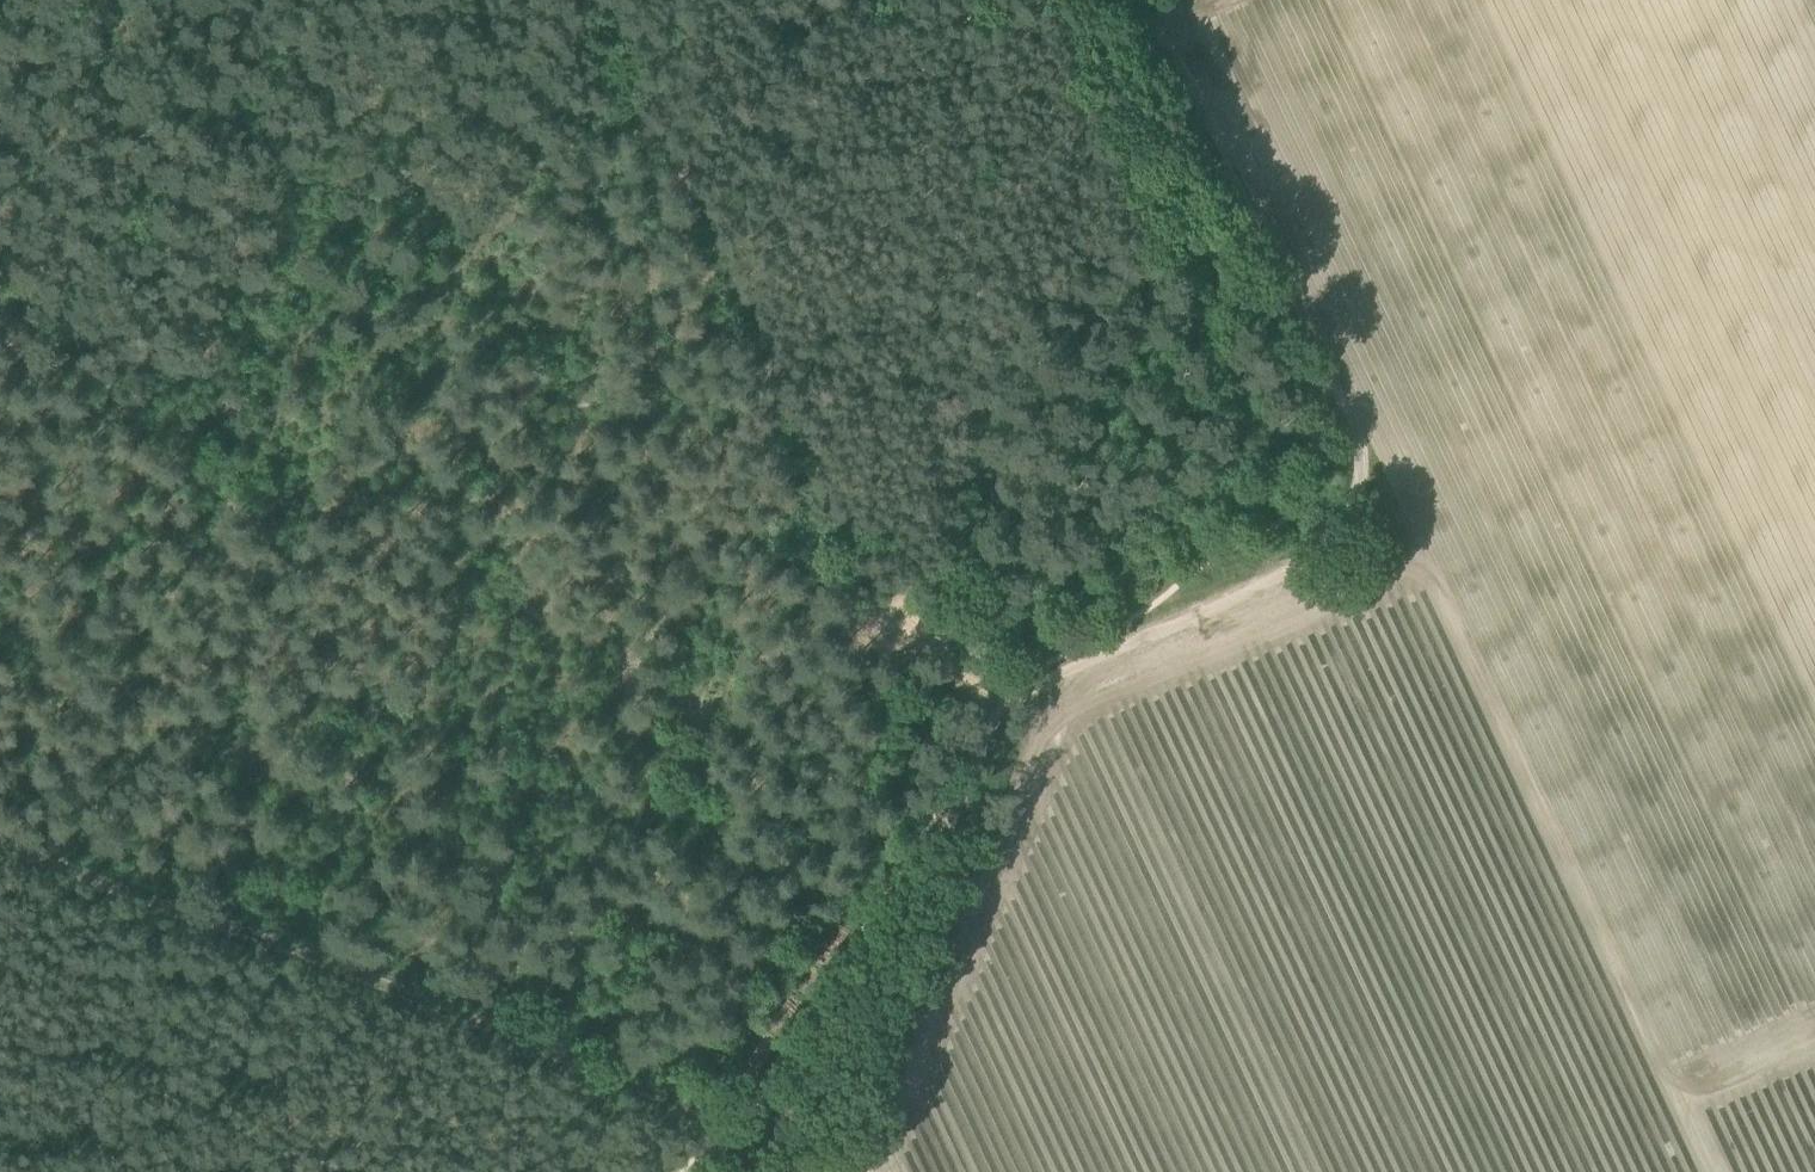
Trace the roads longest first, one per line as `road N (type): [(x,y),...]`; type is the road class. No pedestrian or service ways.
road 1 (track): [(1133,0),(1334,369),(1380,485),(1366,522),(1309,560),(1063,665),(1012,706),(982,777),(757,1115)]
road 2 (track): [(757,1115),(545,1034),(152,903),(0,837)]
road 3 (track): [(1008,716),(962,676),(926,602),(900,595),(867,621),(877,641),(916,650)]

